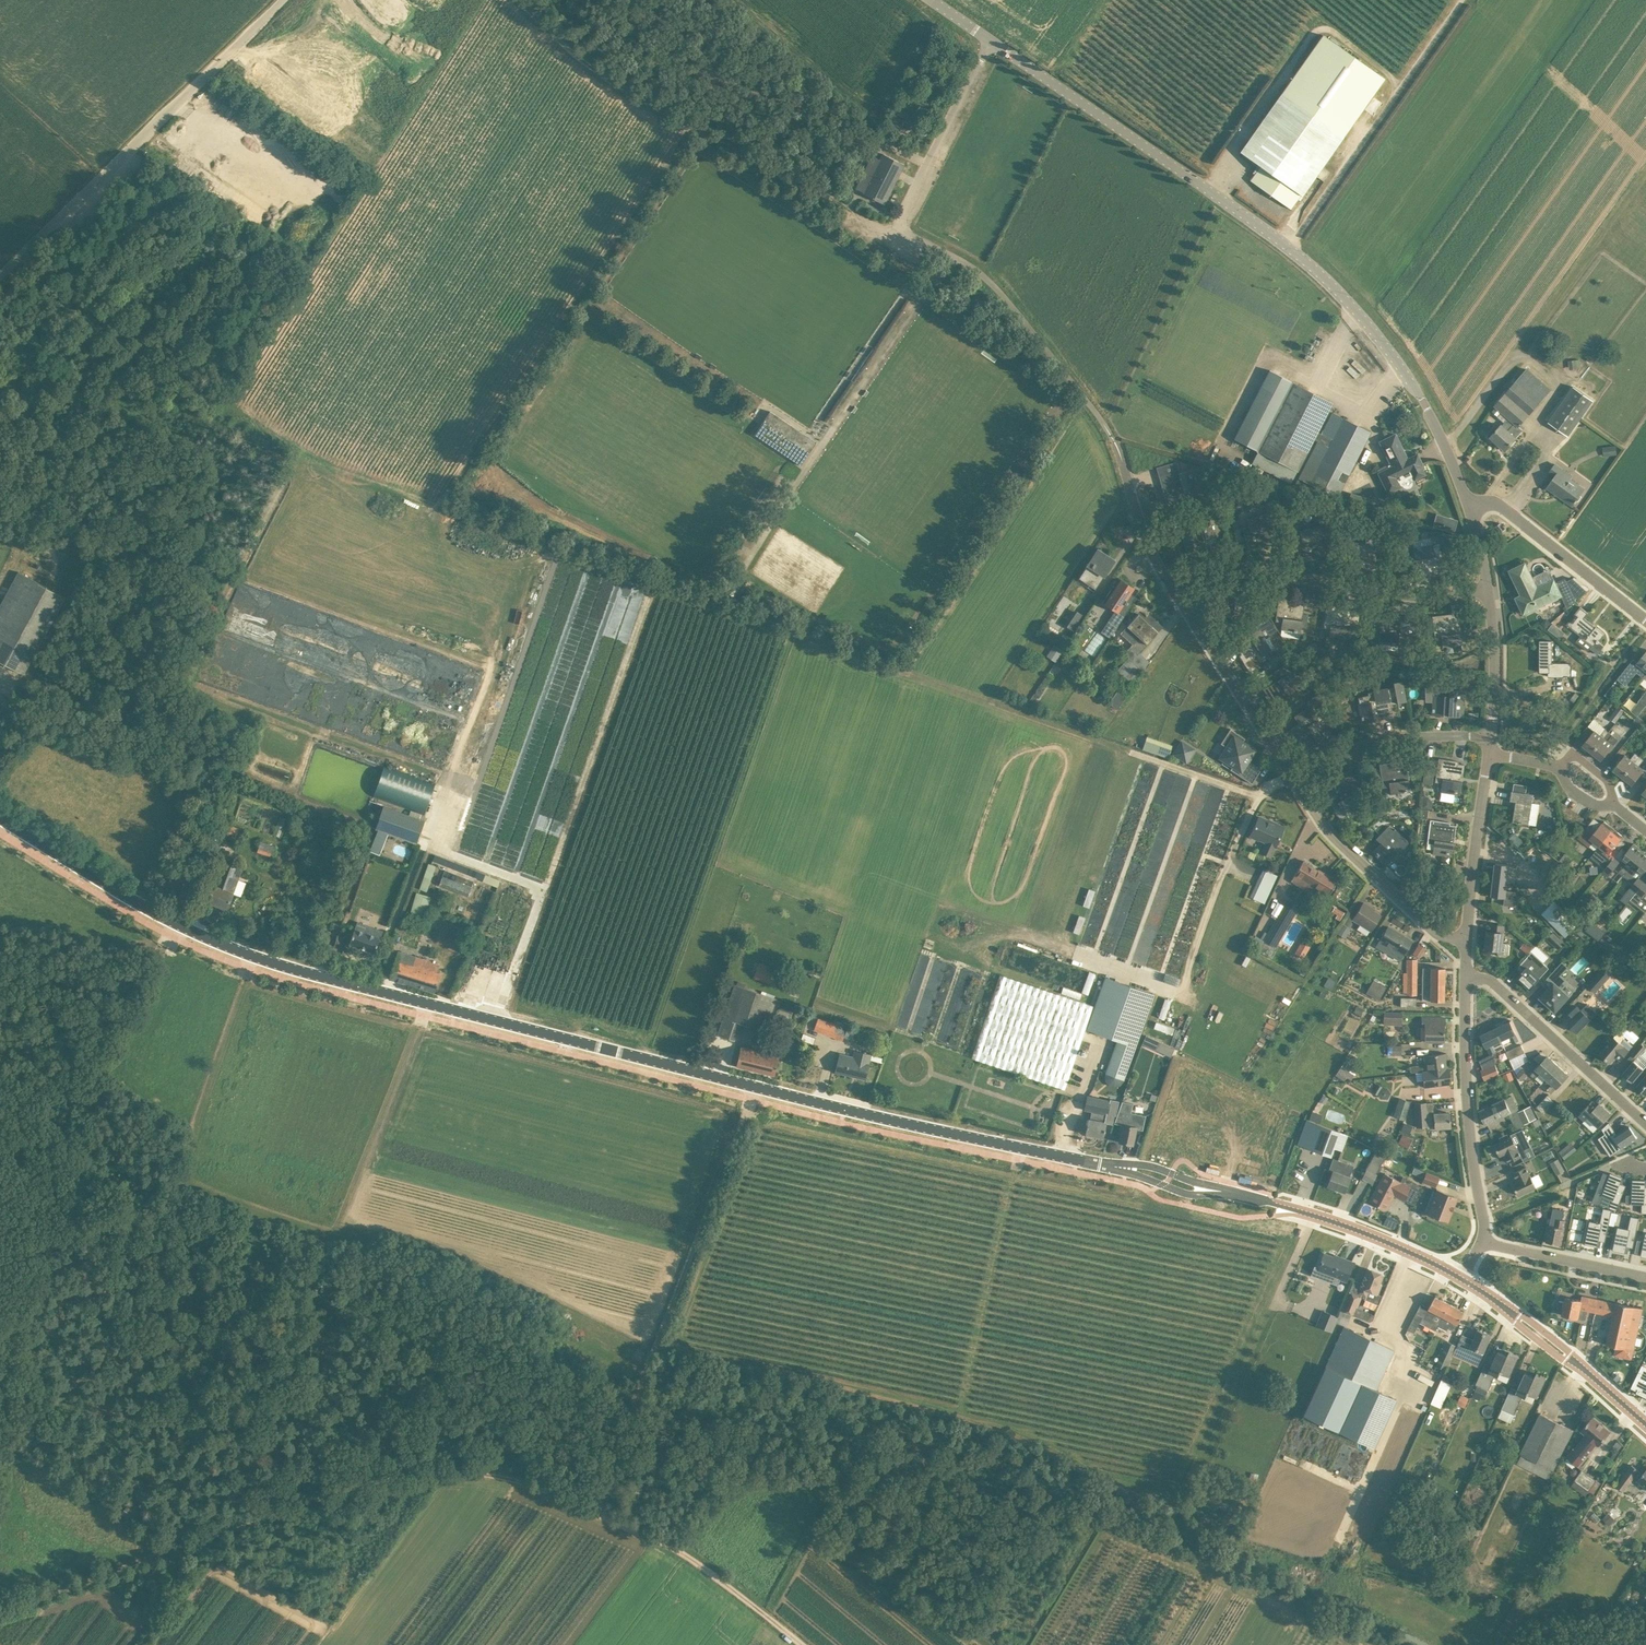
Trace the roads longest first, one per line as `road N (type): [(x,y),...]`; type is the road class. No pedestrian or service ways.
road 1 (tertiary): [(1463,1278),(1405,1246),(1297,1207),(755,1088),(270,963),(162,917),(0,817)]
road 2 (unclassified): [(1468,504),(1424,403),(1334,287),(989,39)]
road 3 (unclassified): [(1169,584),(1112,438),(1086,399),(1007,298),(966,262),(895,226),(989,39)]
road 4 (track): [(0,1613),(347,1485),(404,1472),(513,1473),(595,1507)]
road 5 (track): [(895,226),(667,117),(620,87),(526,0)]
road 6 (track): [(595,1507),(751,1100)]
road 7 (unclassified): [(0,268),(276,0)]
road 8 (residential): [(1488,591),(1385,594),(1242,564),(1217,564),(1169,584)]
road 9 (track): [(1462,0),(1289,248)]
road 10 (unclassified): [(1486,1245),(1467,1107),(1465,977)]
road 11 (track): [(805,1644),(712,1573),(595,1507)]
road 12 (unclassified): [(1467,940),(1430,928),(1327,830),(1292,778)]
road 13 (track): [(0,517),(101,539),(165,588),(187,641)]
road 14 (residential): [(1645,1124),(1497,984),(1465,977)]
road 15 (tertiary): [(1645,1422),(1566,1350),(1463,1278)]
road 16 (unclassified): [(1292,778),(1169,584)]
road 17 (unclassified): [(1645,619),(1494,502),(1468,504)]
road 18 (residential): [(1492,736),(1375,738),(1292,778)]
road 19 (unclassified): [(1467,940),(1488,756)]
road 20 (residential): [(1645,1277),(1486,1245)]
road 21 (unclassified): [(1492,736),(1488,591)]

